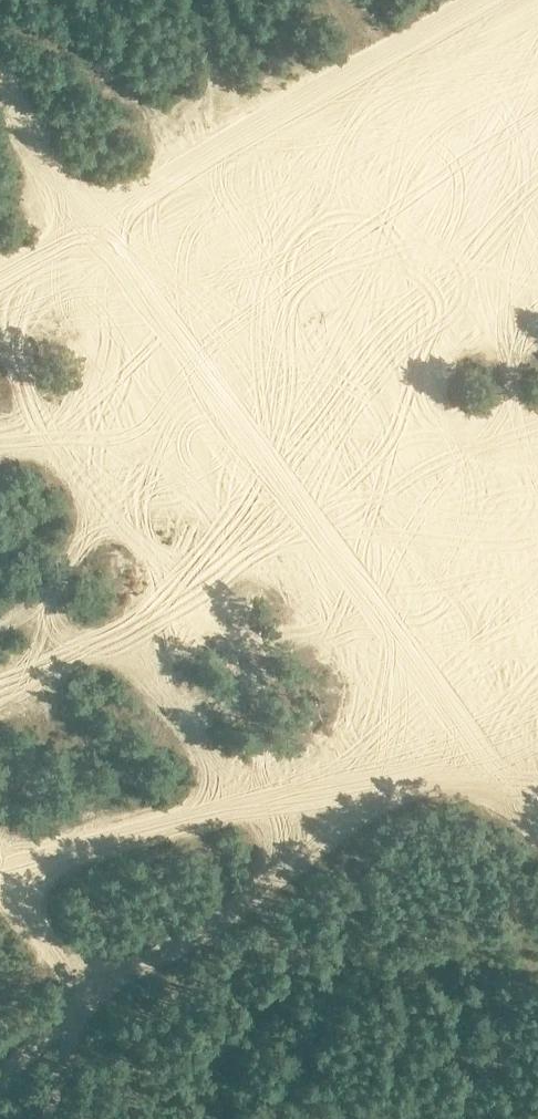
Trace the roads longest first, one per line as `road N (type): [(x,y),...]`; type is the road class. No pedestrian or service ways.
road 1 (track): [(537,814),(491,780),(319,773),(0,862)]

